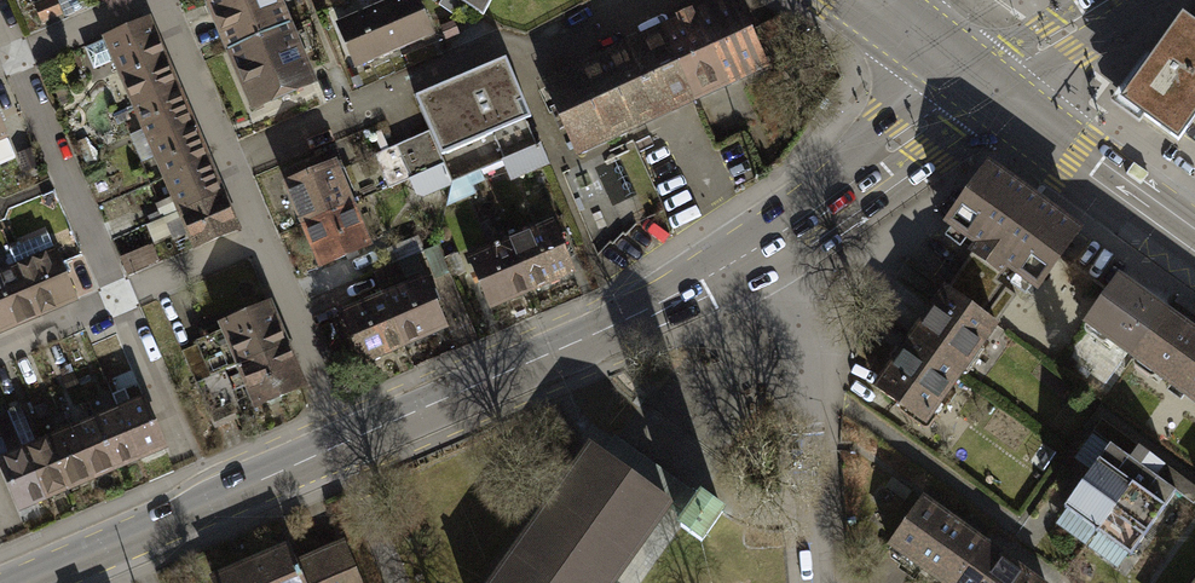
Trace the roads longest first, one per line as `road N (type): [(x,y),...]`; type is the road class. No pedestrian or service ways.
road 1 (secondary): [(352,446),(621,325),(766,244)]
road 2 (secondary): [(26,582),(352,446)]
road 3 (residential): [(766,244),(802,321),(825,582)]
road 4 (secondary): [(766,244),(987,86)]
road 5 (residential): [(20,59),(123,302)]
road 6 (residential): [(162,0),(265,243)]
road 7 (primary): [(987,86),(1194,248)]
road 8 (residential): [(265,243),(352,446)]
road 9 (tertiary): [(987,86),(1119,0)]
road 10 (residential): [(123,302),(183,445)]
road 11 (residential): [(123,302),(265,243)]
road 12 (residential): [(20,59),(154,0)]
road 13 (residential): [(0,355),(123,302)]

